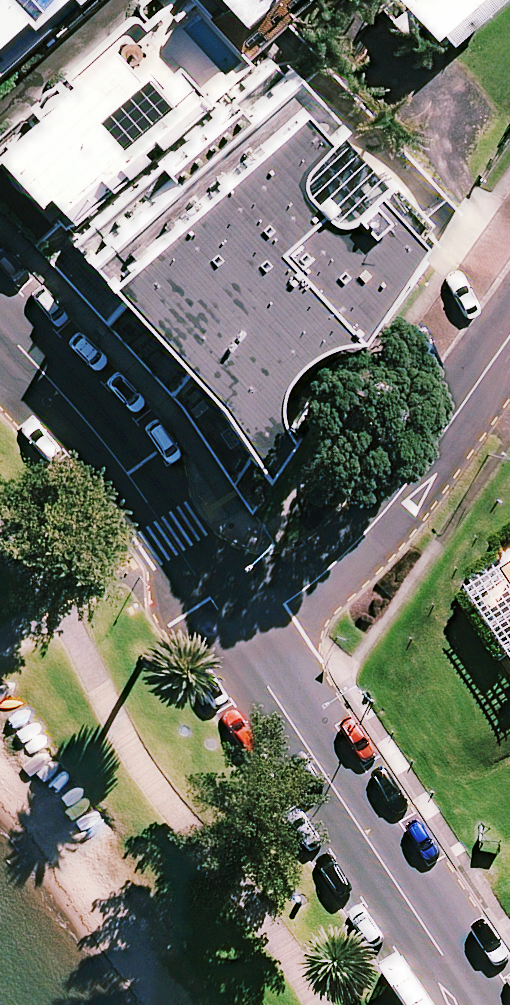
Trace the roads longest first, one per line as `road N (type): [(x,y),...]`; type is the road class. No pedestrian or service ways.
road 1 (tertiary): [(476,1004),(238,637)]
road 2 (residential): [(238,637),(343,557),(402,489),(509,335)]
road 3 (tertiary): [(238,637),(123,464),(0,321)]

